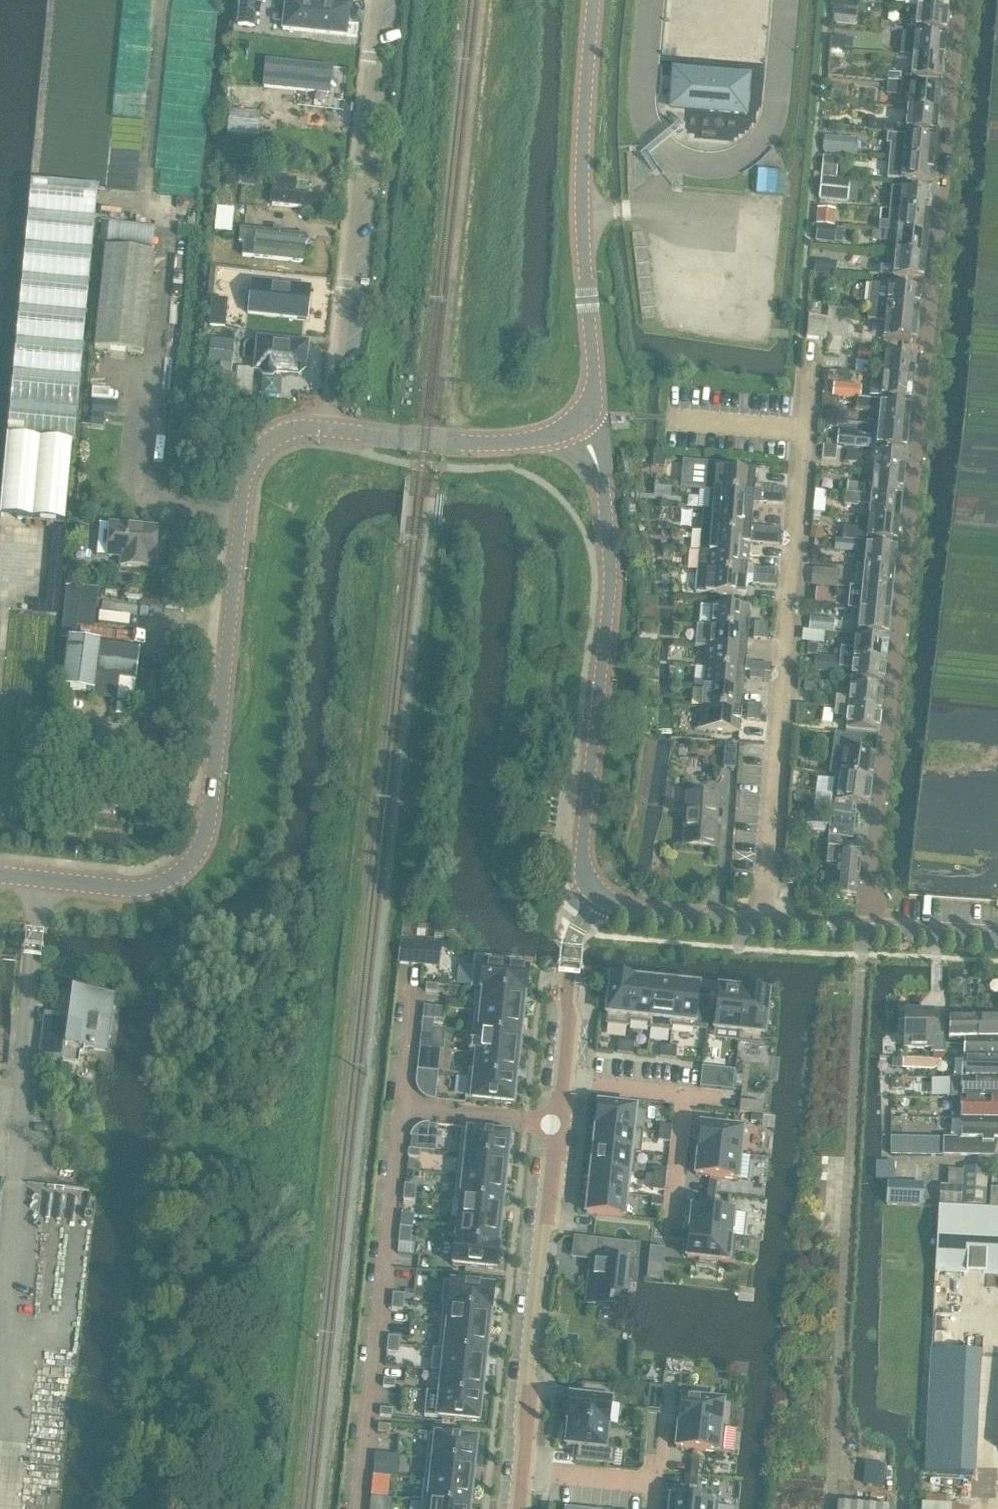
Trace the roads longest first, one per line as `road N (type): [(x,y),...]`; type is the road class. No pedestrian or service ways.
road 1 (residential): [(863,931),(956,0)]
road 2 (unclassified): [(0,878),(117,889),(153,886),(183,872),(208,835),(244,495),(262,456),(291,433),(328,430)]
road 3 (tertiary): [(515,1508),(576,925),(592,890)]
road 4 (track): [(823,1508),(863,931)]
road 5 (residential): [(765,923),(810,377)]
road 6 (tertiary): [(592,890),(584,866),(611,574),(596,440)]
road 7 (tertiary): [(596,440),(579,196),(595,0)]
road 8 (unclassified): [(328,430),(373,0)]
road 9 (unclassified): [(328,430),(472,444),(596,440)]
road 10 (tertiary): [(592,890),(609,906),(765,923)]
road 11 (tertiary): [(863,931),(997,939)]

